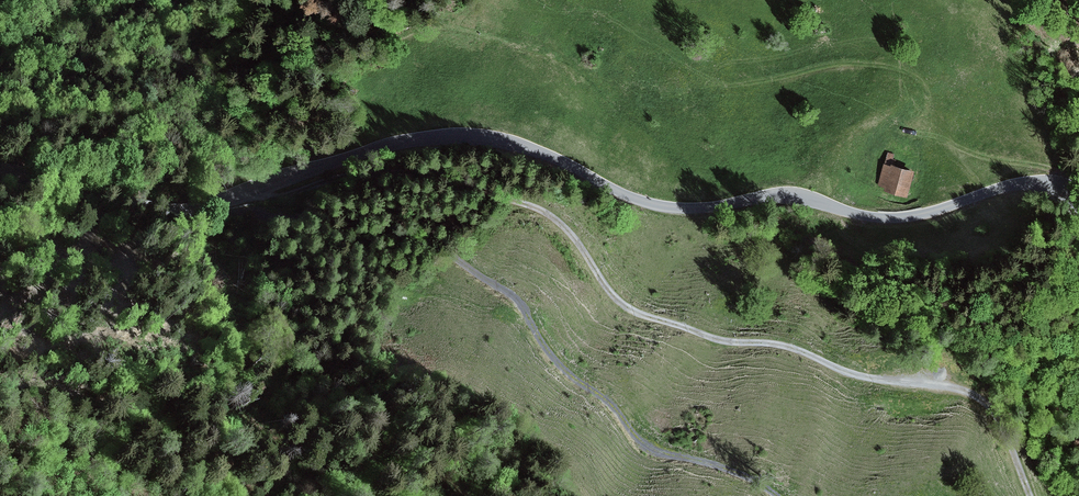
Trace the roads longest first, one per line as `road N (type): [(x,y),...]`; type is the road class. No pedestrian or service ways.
road 1 (tertiary): [(0,177),(190,211),(347,156),(467,132),(534,146),(661,206),(712,207),(797,194),(895,219),(1042,182),(1070,188),(1078,199)]
road 2 (track): [(252,189),(278,195),(344,176),(436,172),(500,193),(554,215),(615,297),(644,316),(724,340),(800,348),(852,371),(965,391),(1001,418),(1030,495)]
road 3 (track): [(190,211),(322,220),(431,243),(513,293),(550,354),(606,398),(648,446),(723,464),(779,495)]
road 4 (track): [(716,86),(848,62),(898,67),(921,81),(962,147),(1054,169),(1064,186)]

